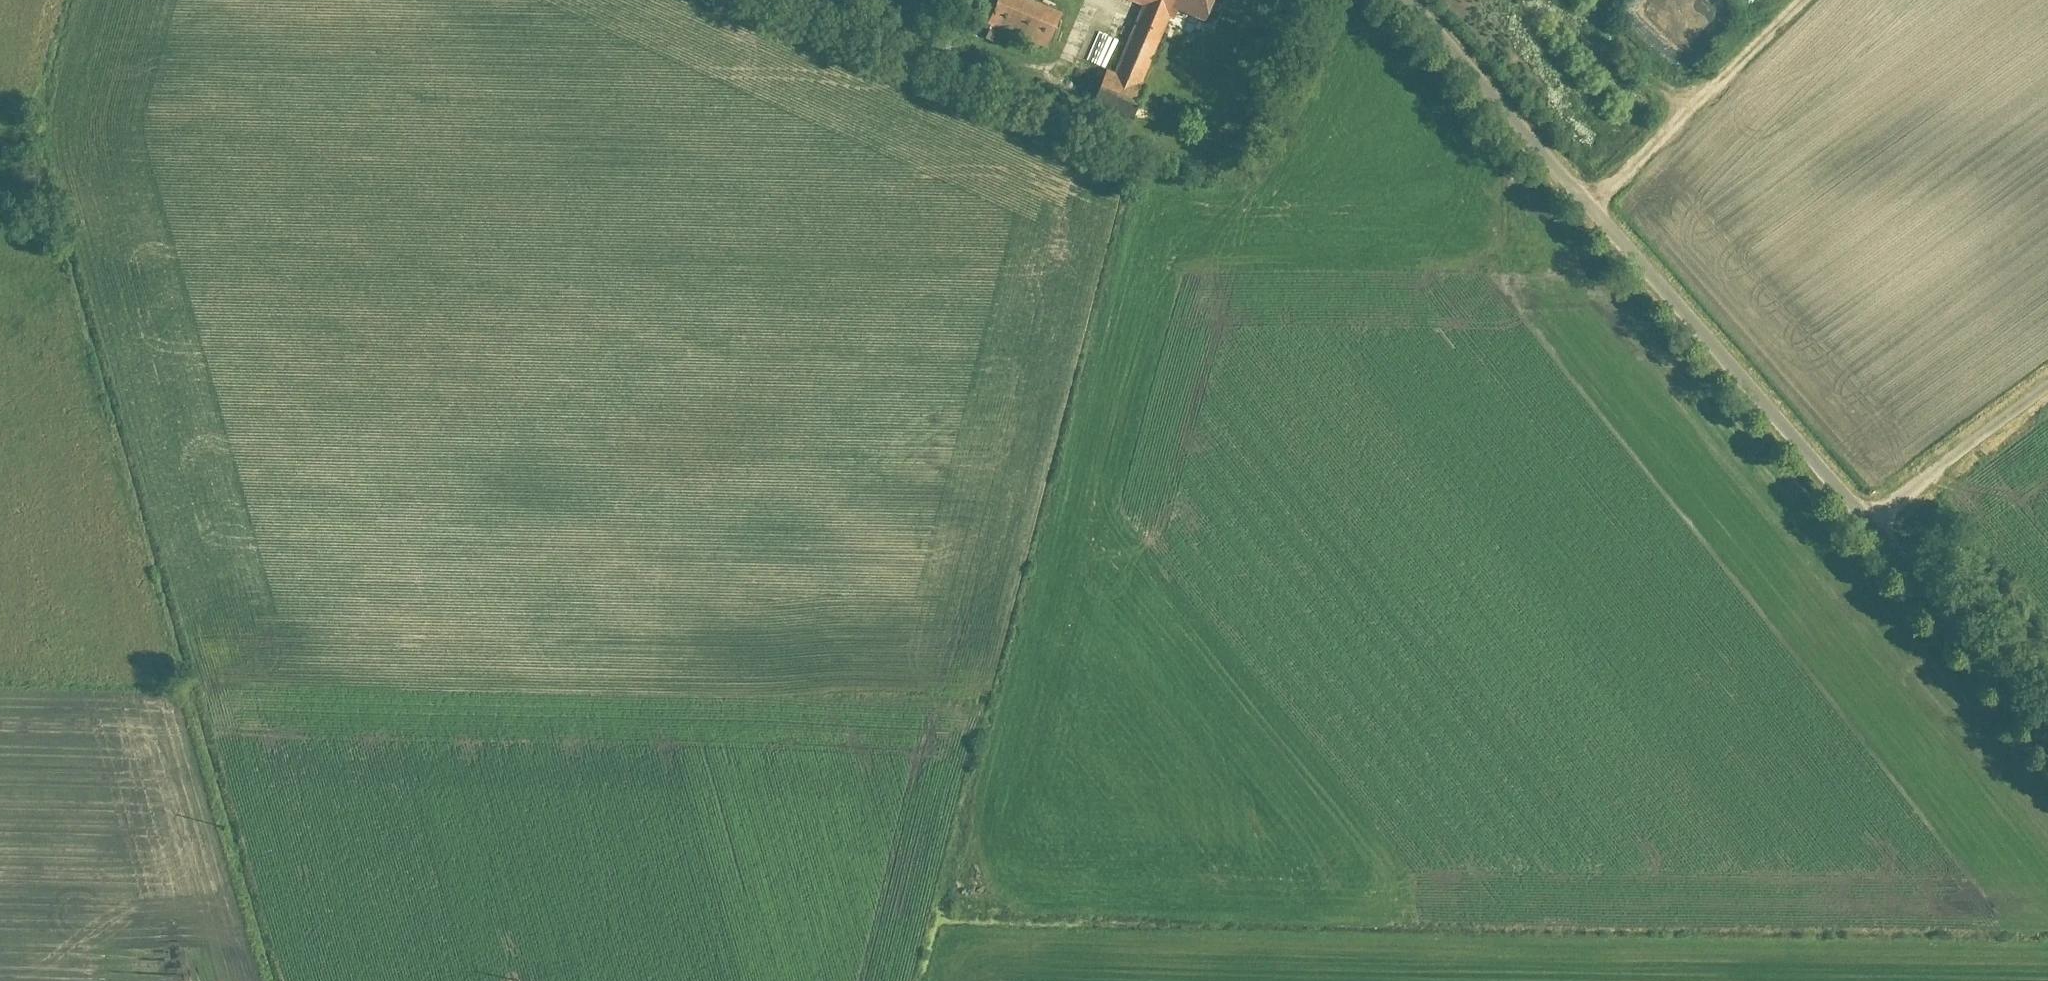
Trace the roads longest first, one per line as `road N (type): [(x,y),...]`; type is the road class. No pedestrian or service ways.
road 1 (unclassified): [(1867,522),(1401,0)]
road 2 (unclassified): [(2047,710),(1867,522)]
road 3 (unclassified): [(1867,522),(2047,389)]

